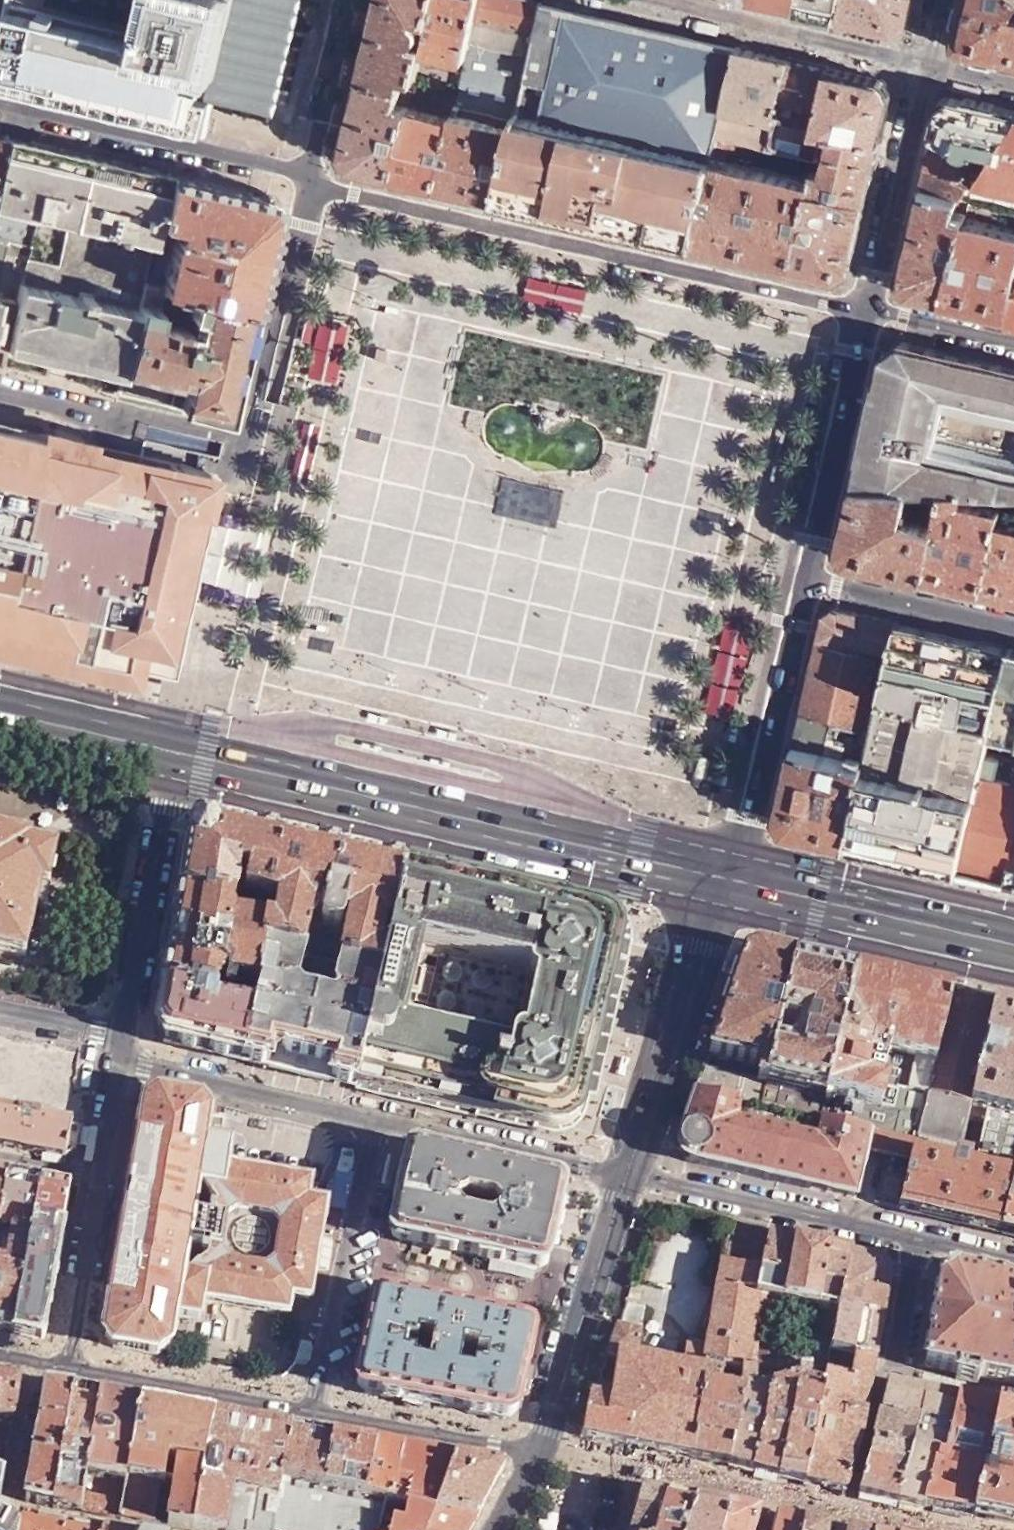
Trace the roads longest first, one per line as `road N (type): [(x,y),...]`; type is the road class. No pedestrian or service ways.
road 1 (motorway): [(0,90),(1013,336)]
road 2 (residential): [(307,182),(864,311)]
road 3 (primary): [(178,753),(726,879)]
road 4 (residential): [(0,391),(237,436),(253,428),(307,182)]
road 5 (residential): [(537,1451),(640,1463),(941,1529)]
road 6 (motorway): [(1013,88),(637,0)]
road 7 (residential): [(0,106),(307,182)]
road 8 (residential): [(65,1367),(77,1350),(123,1064)]
road 9 (tertiary): [(803,582),(726,879)]
road 10 (residential): [(315,1412),(376,1119)]
road 11 (residential): [(627,1171),(916,1237)]
road 12 (primary): [(726,879),(1013,945)]
road 13 (tertiary): [(537,1451),(627,1171)]
road 14 (residential): [(923,63),(638,0)]
road 15 (residential): [(128,1040),(178,753)]
road 16 (tertiary): [(864,311),(803,582)]
road 17 (tertiary): [(627,1171),(714,911)]
road 18 (residential): [(376,1119),(123,1064)]
road 19 (residential): [(627,1171),(376,1119)]
road 20 (tertiary): [(923,63),(864,311)]
road 21 (tertiary): [(65,1367),(315,1412)]
road 22 (tertiary): [(315,1412),(537,1451)]
road 23 (residential): [(1013,627),(803,582)]
road 24 (residential): [(307,182),(349,0)]
road 25 (primary): [(0,711),(178,753)]
road 26 (residential): [(864,311),(1013,345)]
road 27 (residential): [(916,1237),(897,1357),(883,1372)]
road 28 (residential): [(128,1040),(0,1017)]

